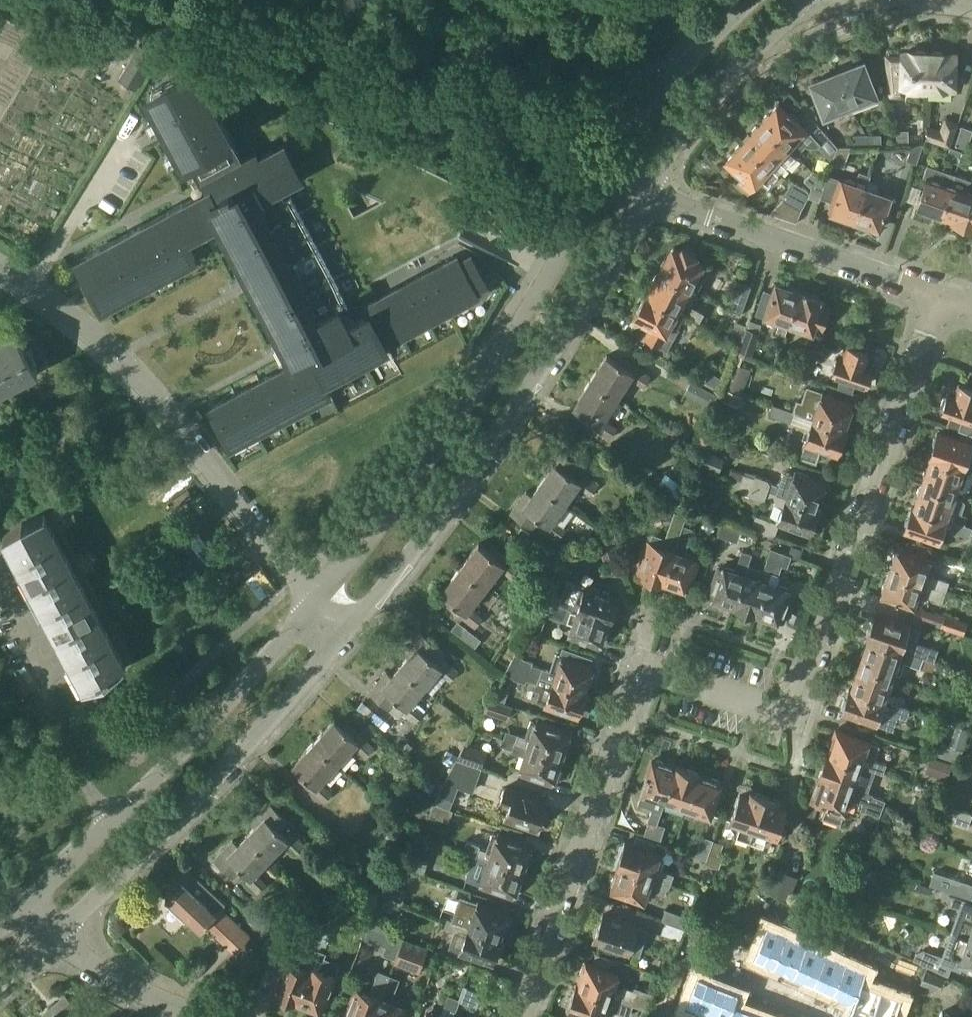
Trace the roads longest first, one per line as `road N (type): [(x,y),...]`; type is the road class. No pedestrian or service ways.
road 1 (residential): [(524,1016),(651,667),(792,713),(936,294)]
road 2 (residential): [(348,634),(473,469),(643,193)]
road 3 (residential): [(604,171),(487,367),(316,597)]
road 4 (unclassified): [(316,597),(112,349),(0,263)]
road 5 (residential): [(316,597),(105,829),(12,917)]
road 6 (residential): [(59,939),(348,634)]
road 7 (residential): [(936,294),(643,193)]
road 8 (unclassified): [(643,193),(685,116),(803,0)]
road 9 (unclassified): [(749,0),(682,59),(604,171)]
road 10 (residential): [(218,1016),(59,939)]

